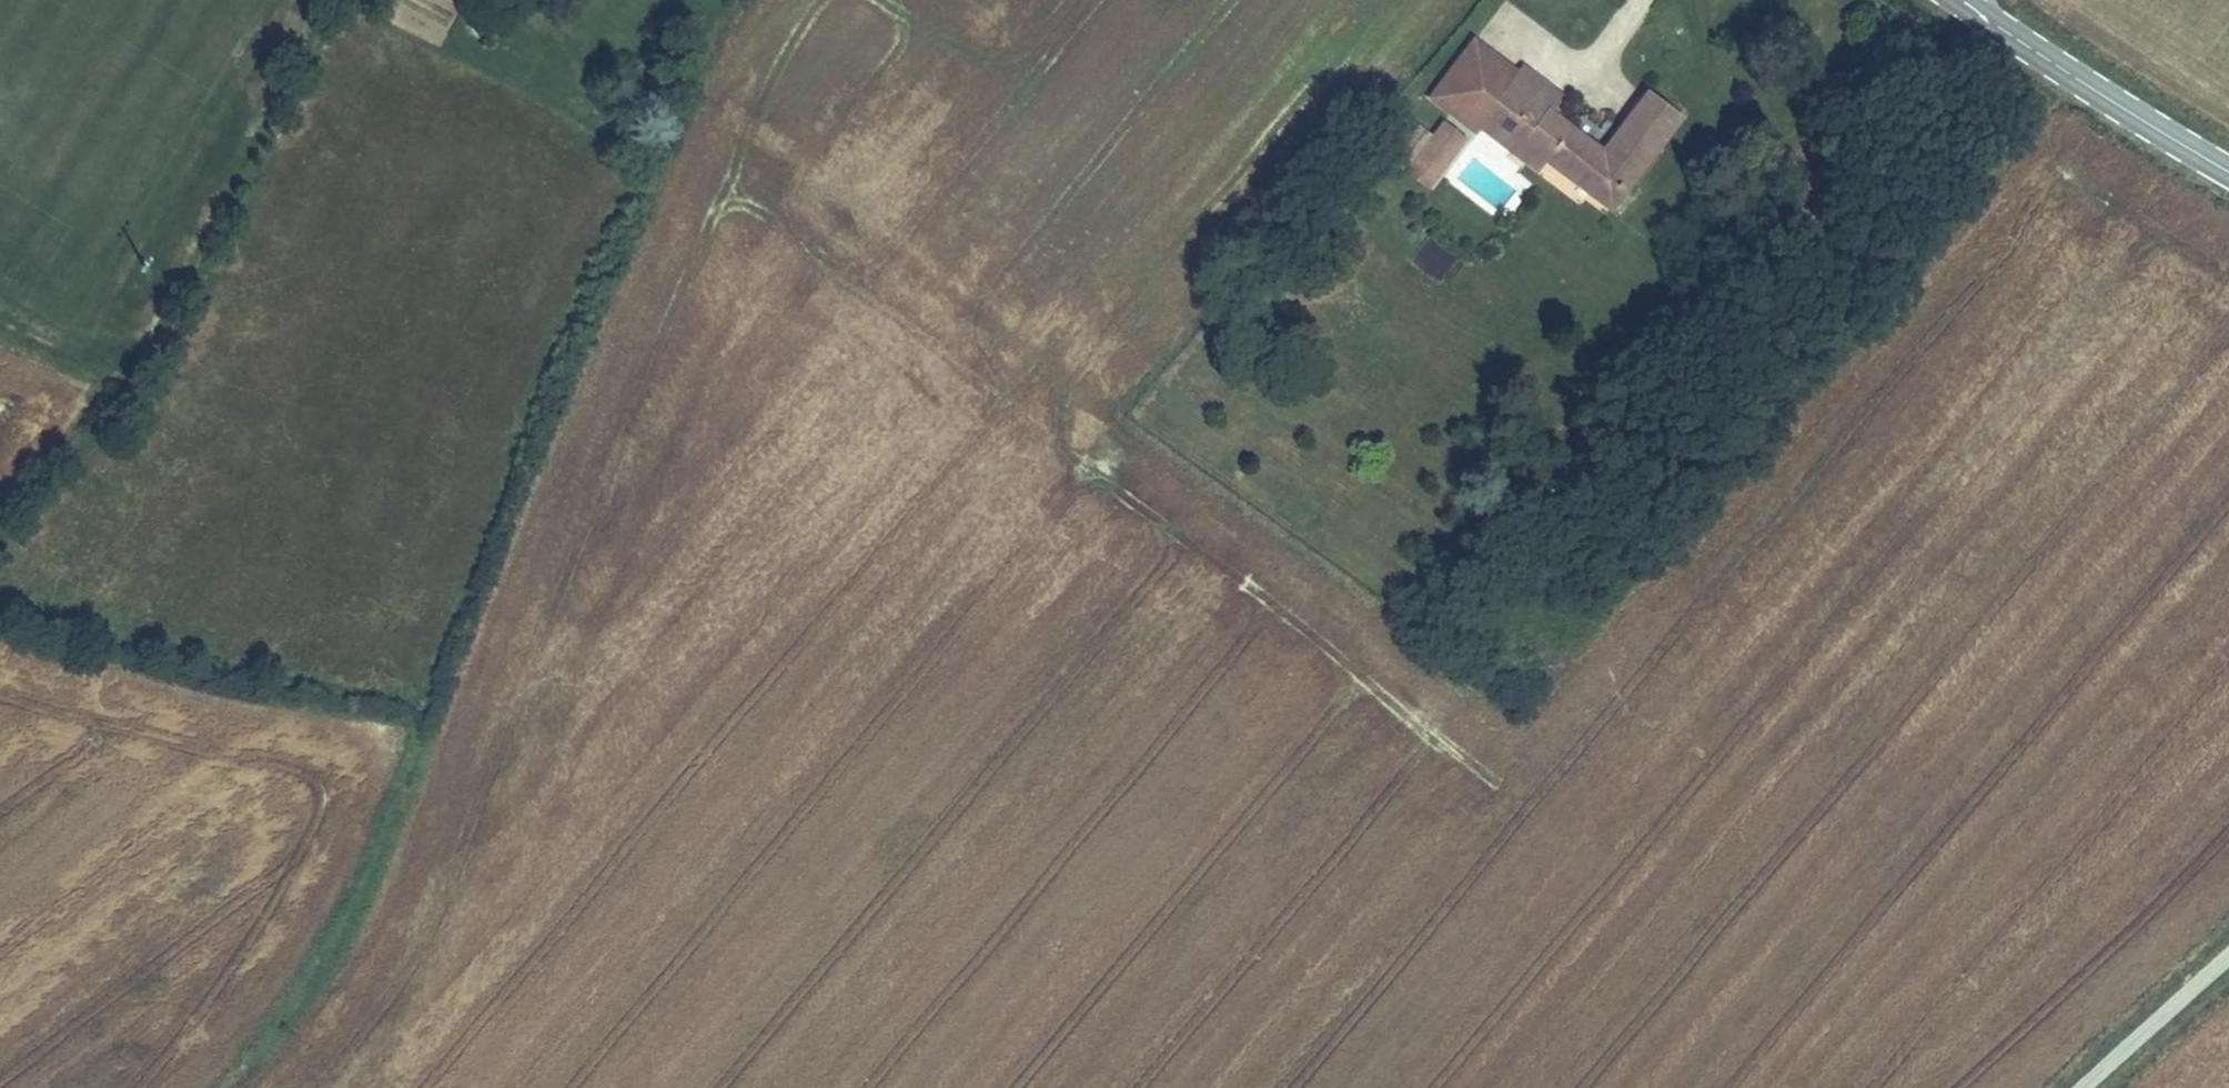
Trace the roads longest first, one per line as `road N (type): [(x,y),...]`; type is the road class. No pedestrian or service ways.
road 1 (secondary): [(2228,170),(1957,0)]

